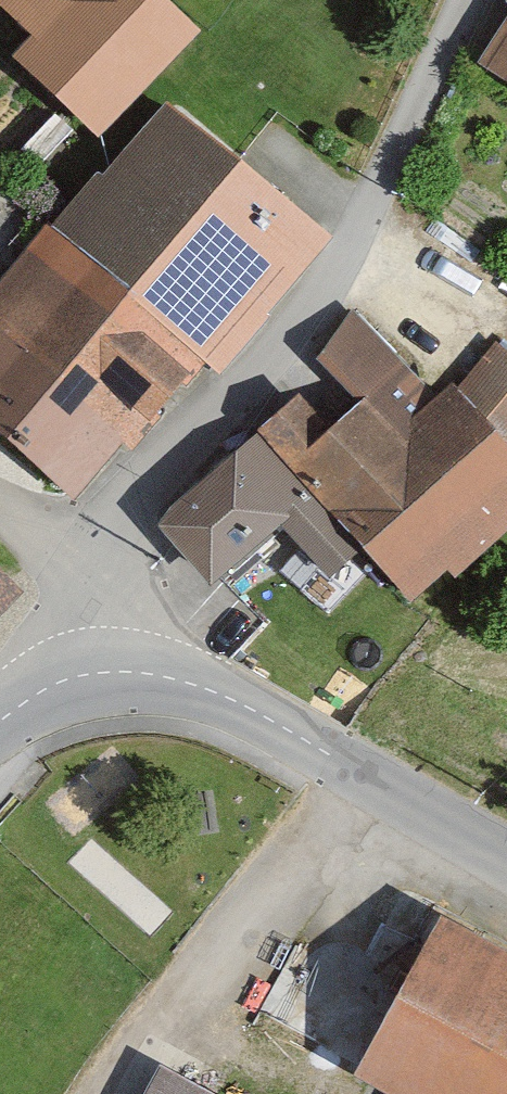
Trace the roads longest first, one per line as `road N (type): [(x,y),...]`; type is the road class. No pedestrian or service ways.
road 1 (residential): [(143,676),(165,512),(385,210),(473,0)]
road 2 (tertiary): [(506,854),(270,715),(143,676)]
road 3 (tertiary): [(143,676),(0,709)]

